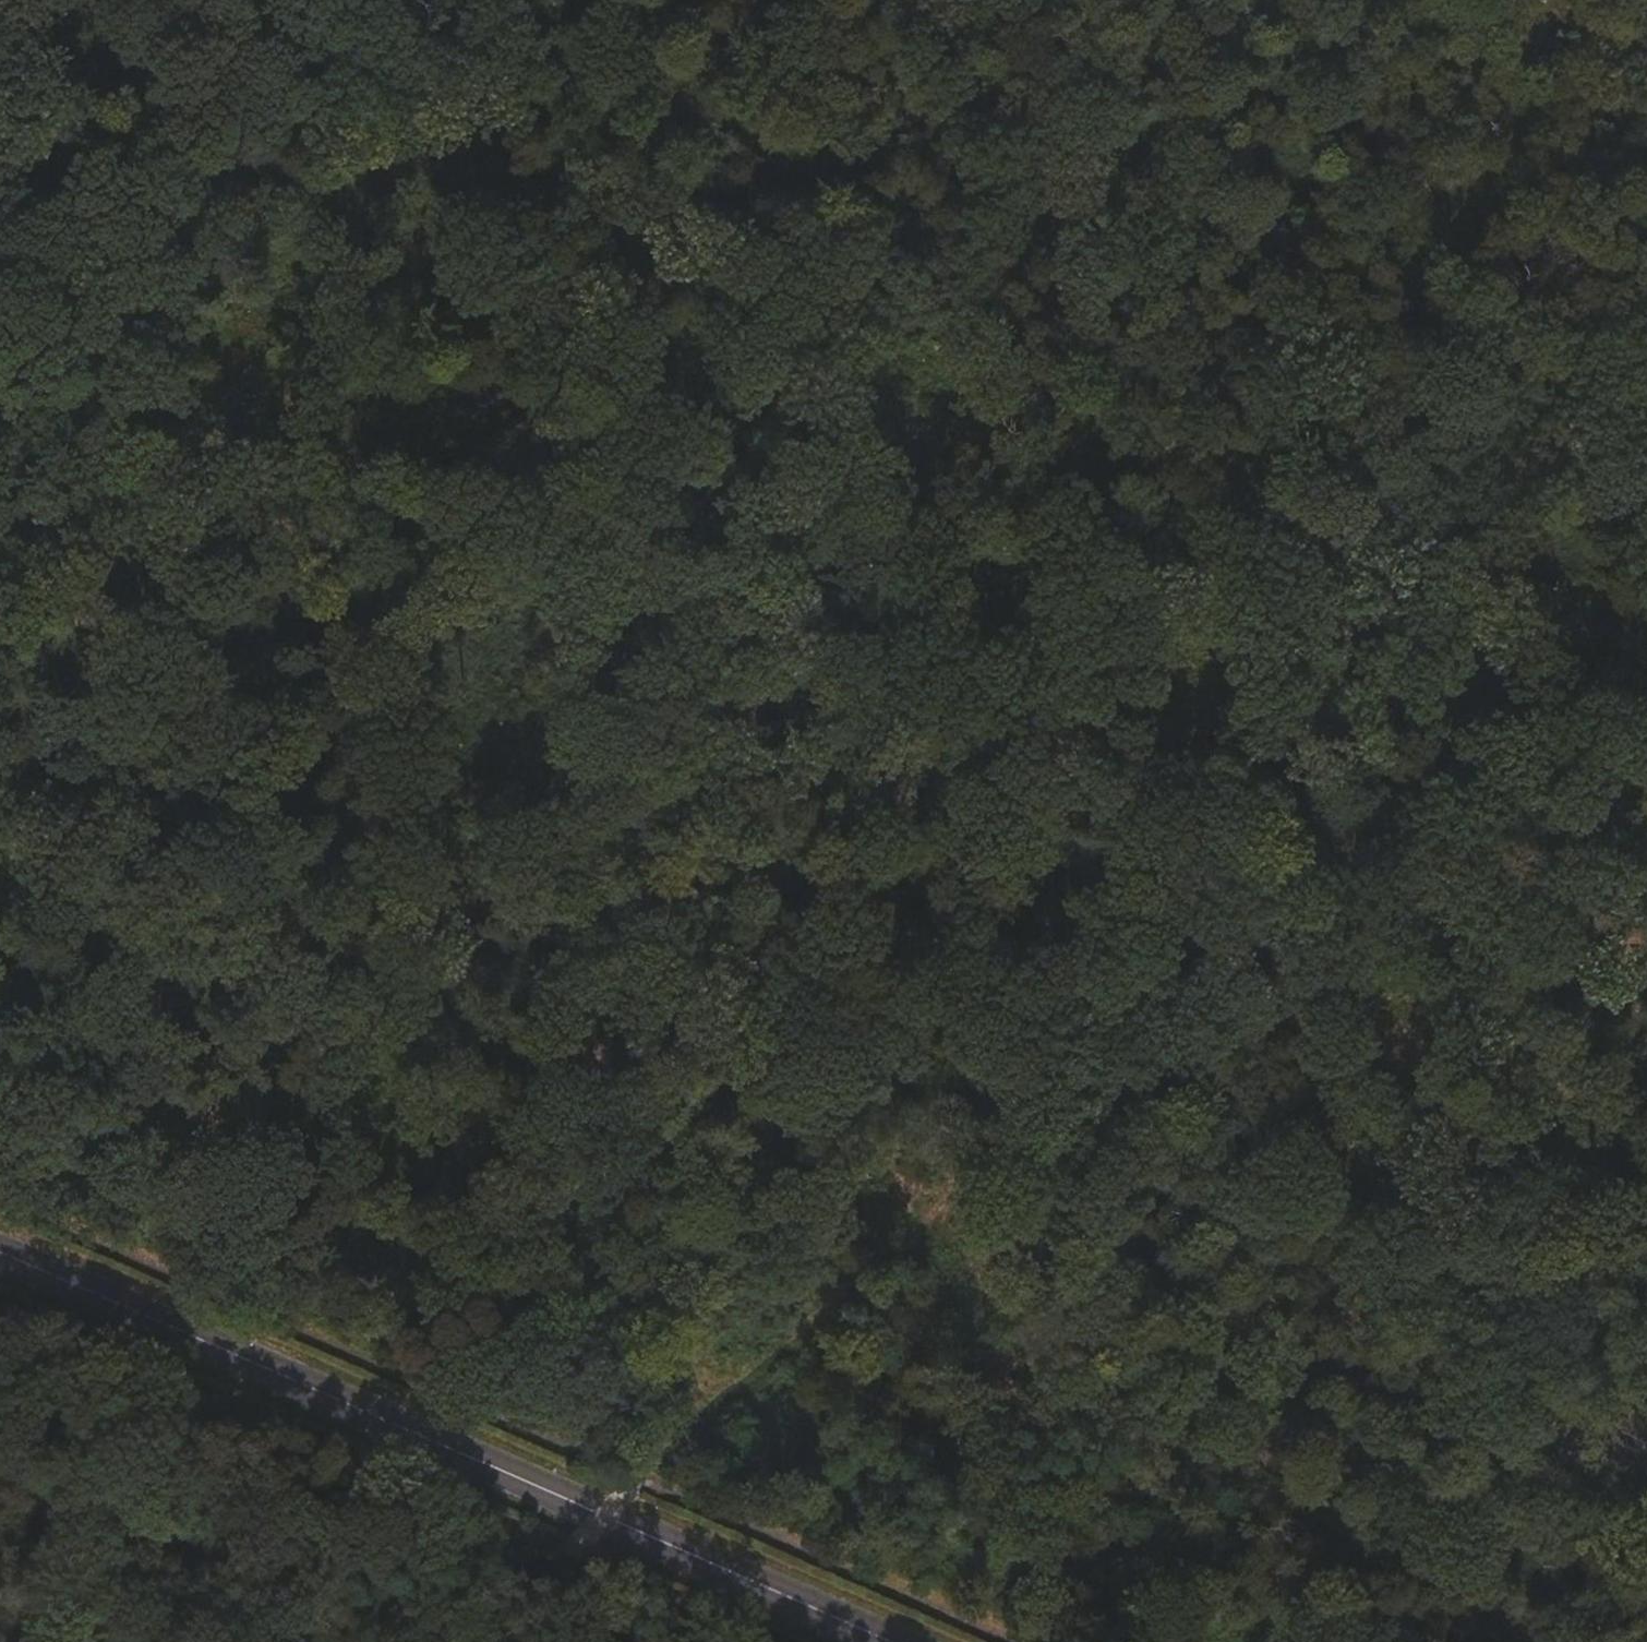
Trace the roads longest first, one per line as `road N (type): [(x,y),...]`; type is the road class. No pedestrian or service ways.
road 1 (secondary): [(0,1256),(888,1641)]
road 2 (track): [(1540,0),(1646,61)]

